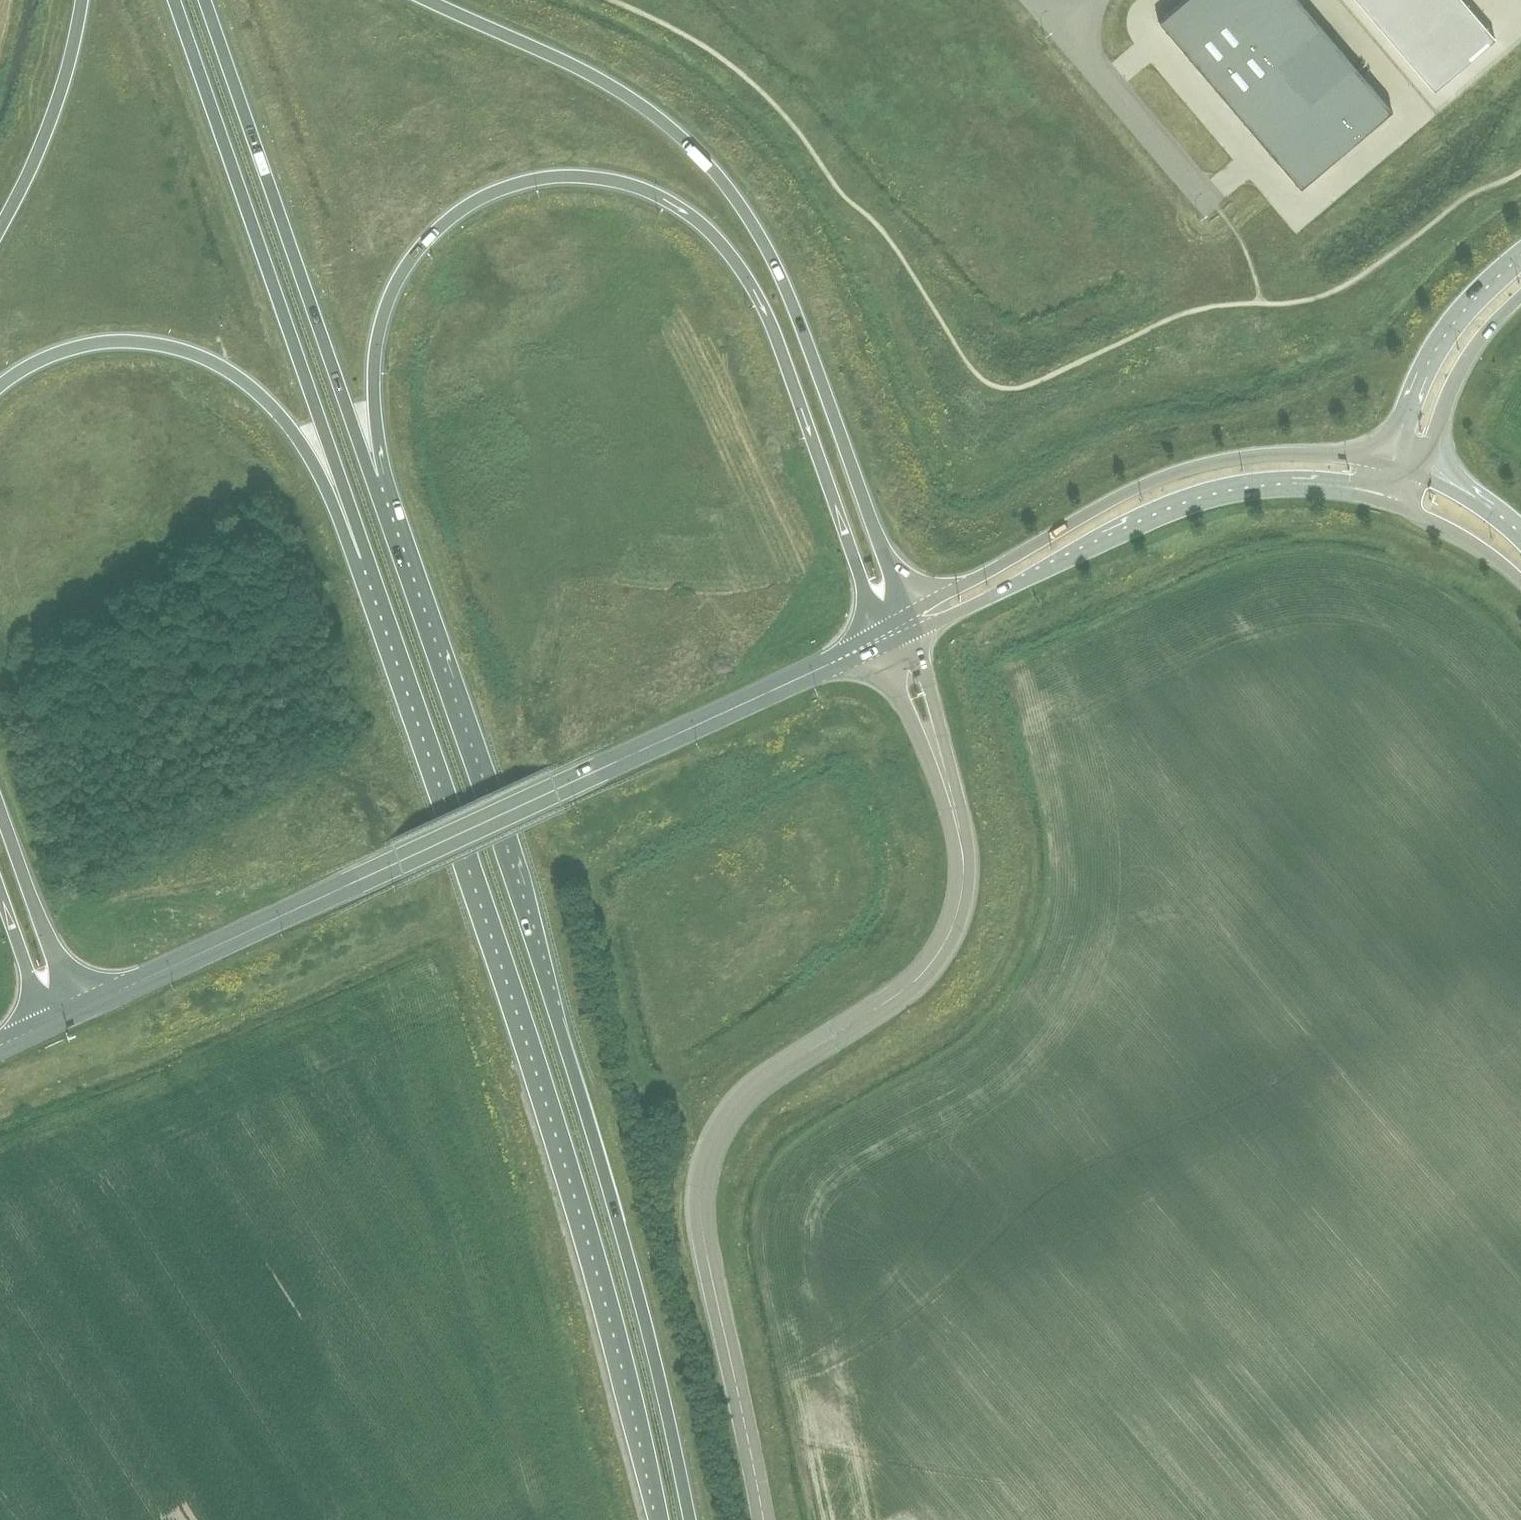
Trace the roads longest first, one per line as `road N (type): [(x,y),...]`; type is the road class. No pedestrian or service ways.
road 1 (trunk): [(688,1519),(649,1332),(592,1133),(370,477)]
road 2 (trunk): [(368,556),(558,1123),(616,1318),(662,1519)]
road 3 (trunk): [(370,477),(381,322),(422,245),(493,192),(582,177),(631,186),(675,206),(743,272),(776,337),(882,638)]
road 4 (primary): [(75,1013),(882,638)]
road 5 (tertiary): [(770,1519),(694,1190),(708,1141),(729,1109),(894,999),(940,953),(964,878),(944,776)]
road 6 (trunk): [(908,614),(786,287),(719,176),(669,125),(610,84),(432,0)]
road 7 (trunk): [(170,0),(368,556)]
road 8 (primary): [(1392,468),(1278,453),(1197,465),(1143,485),(908,614)]
road 9 (primary): [(915,631),(1220,499),(1298,490),(1395,504)]
road 10 (trunk): [(370,477),(205,0)]
road 11 (trunk): [(0,389),(27,367),(76,350),(138,345),(195,355),(243,382),(290,426),(368,556)]
road 12 (secondary): [(1520,259),(1473,299),(1438,345),(1392,468)]
road 13 (unclassified): [(1218,208),(1056,17)]
road 14 (trunk): [(81,0),(39,146),(0,224)]
road 15 (trunk): [(75,1013),(0,805)]
road 16 (secondary): [(1422,479),(1454,379),(1520,296)]
road 17 (tertiary): [(882,638),(944,776)]
road 18 (tertiary): [(944,776),(915,631)]
road 19 (primary): [(1395,504),(1443,526),(1520,581)]
road 20 (trunk): [(0,898),(50,1024)]

